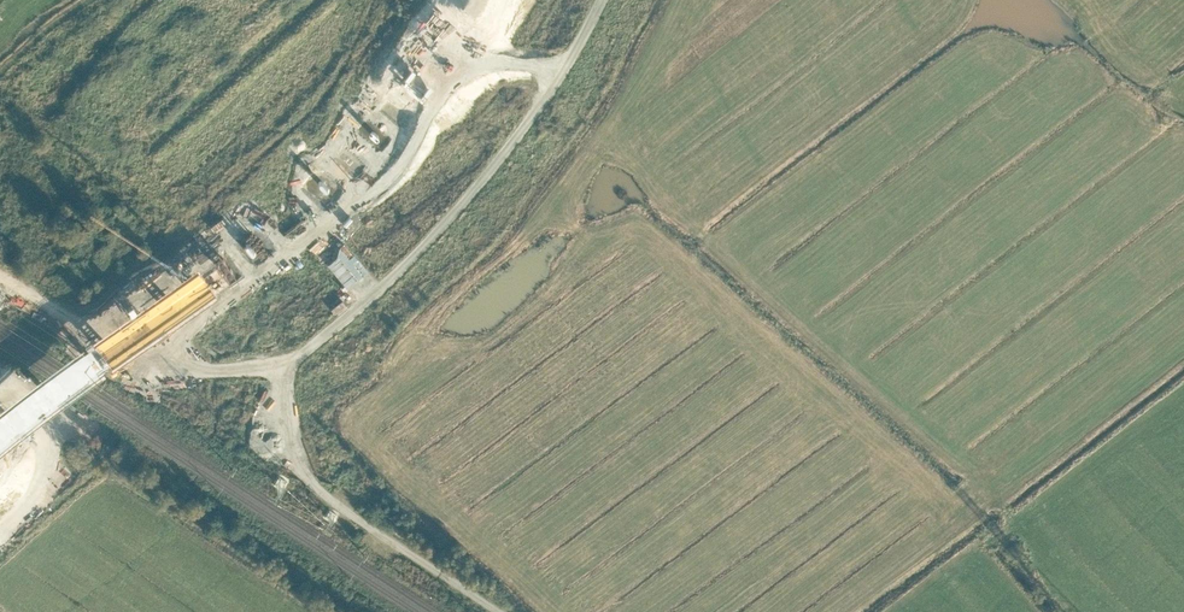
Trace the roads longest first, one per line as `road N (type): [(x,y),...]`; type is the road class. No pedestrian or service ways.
road 1 (track): [(598,0),(547,85),(458,200),(294,359),(262,422),(313,472),(512,611)]
road 2 (primary): [(491,0),(400,116),(0,448)]

